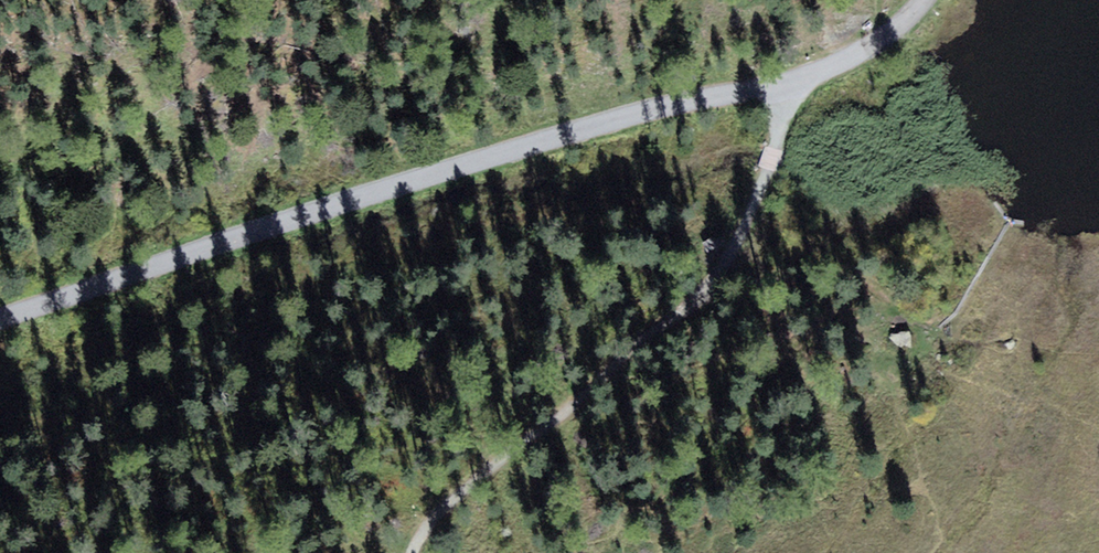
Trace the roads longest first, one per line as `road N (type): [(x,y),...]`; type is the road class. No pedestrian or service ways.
road 1 (track): [(809,73),(565,131),(0,318)]
road 2 (track): [(809,73),(717,277),(430,523),(411,552)]
road 3 (track): [(923,0),(861,52),(809,73)]

